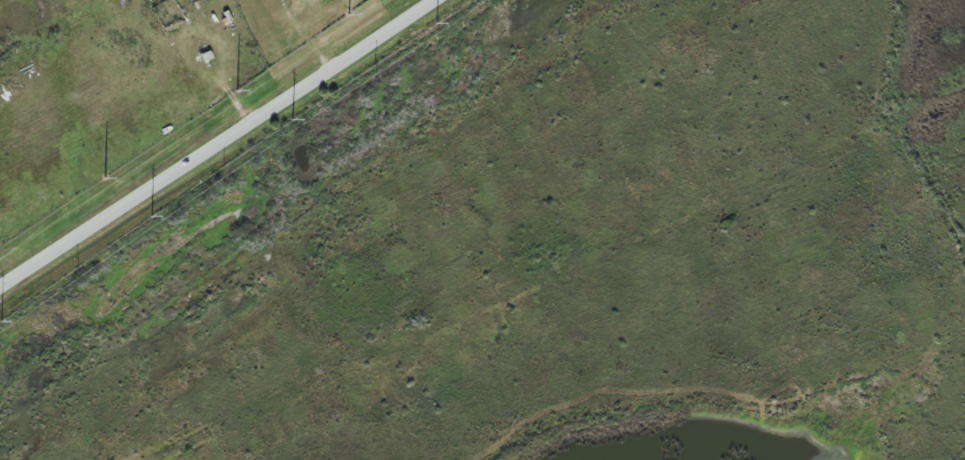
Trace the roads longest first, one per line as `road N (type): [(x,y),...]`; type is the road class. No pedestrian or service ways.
road 1 (tertiary): [(437,0),(0,286)]

